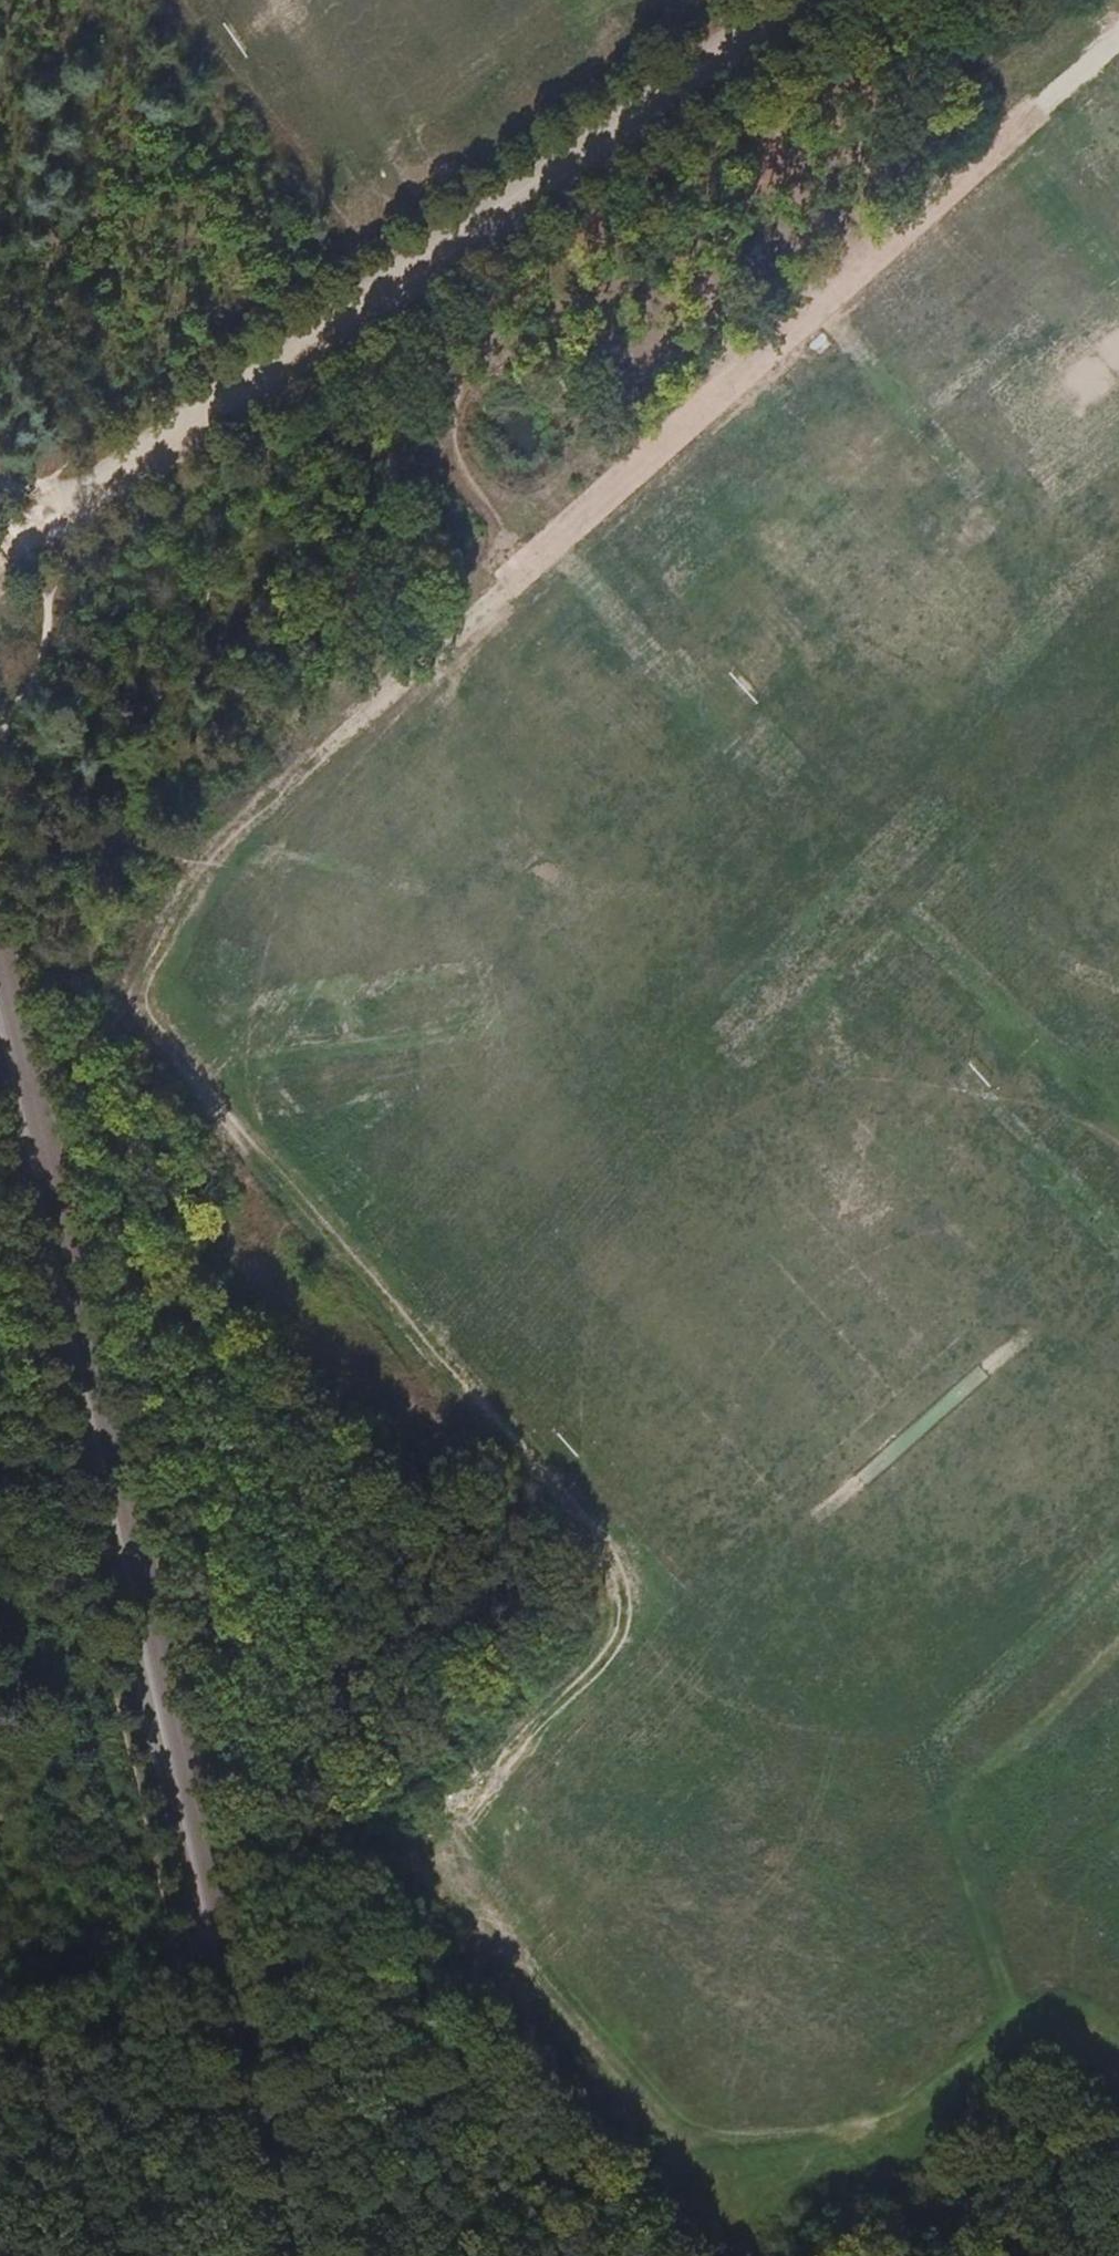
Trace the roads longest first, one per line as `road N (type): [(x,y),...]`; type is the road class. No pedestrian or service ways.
road 1 (track): [(25,536),(53,608),(50,647),(37,684),(0,726)]

